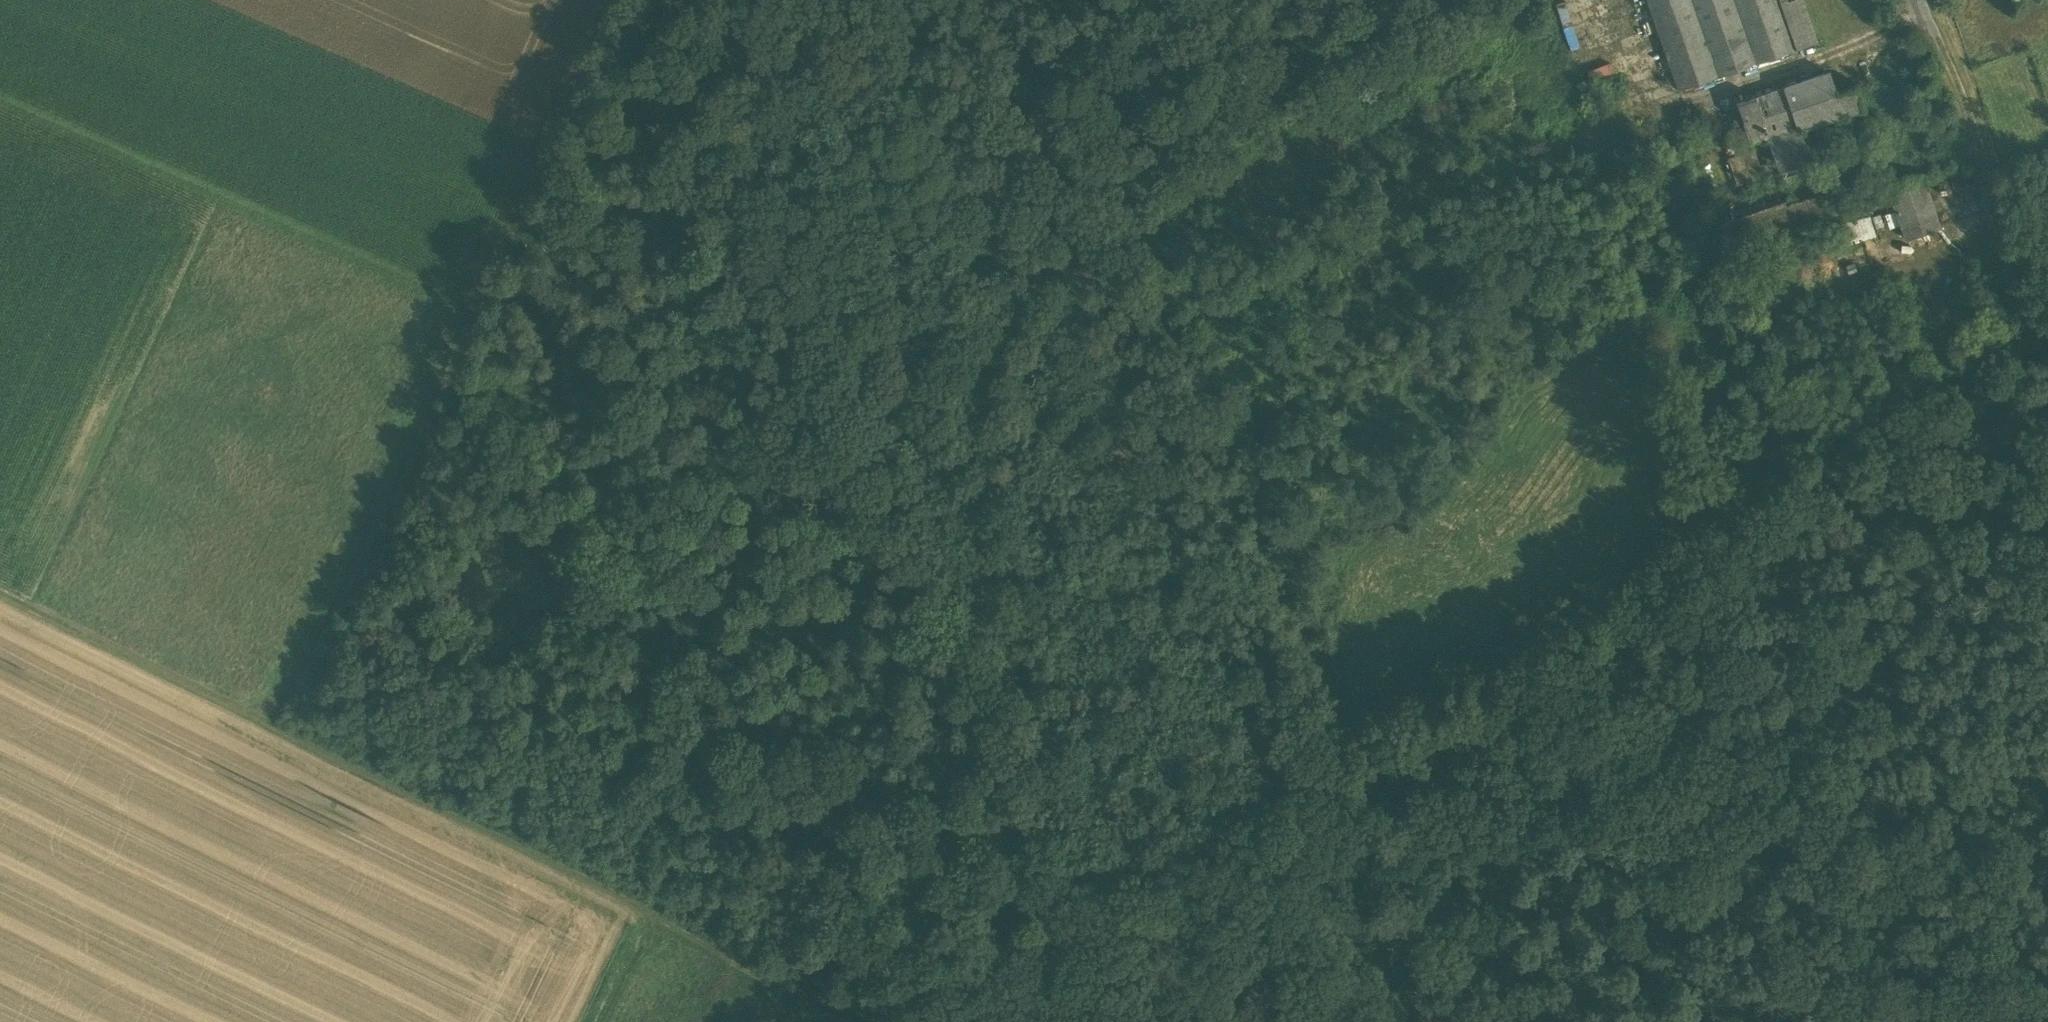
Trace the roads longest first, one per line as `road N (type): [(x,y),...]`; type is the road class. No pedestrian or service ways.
road 1 (track): [(0,595),(733,954),(840,1021)]
road 2 (track): [(294,739),(644,0)]
road 3 (residential): [(1924,0),(1999,257)]

